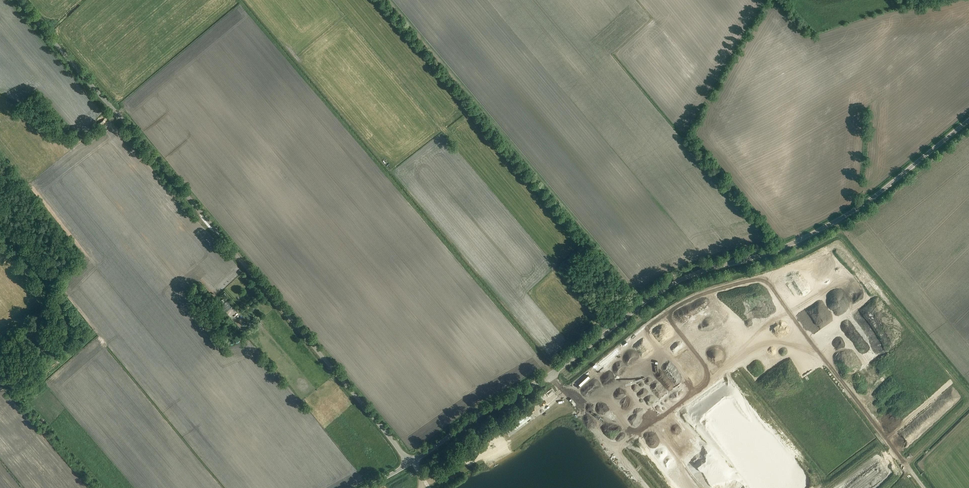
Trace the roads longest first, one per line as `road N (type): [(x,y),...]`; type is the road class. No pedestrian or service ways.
road 1 (unclassified): [(410,462),(557,370),(673,284),(784,247),(857,208),(968,120)]
road 2 (unclassified): [(410,462),(18,0)]

